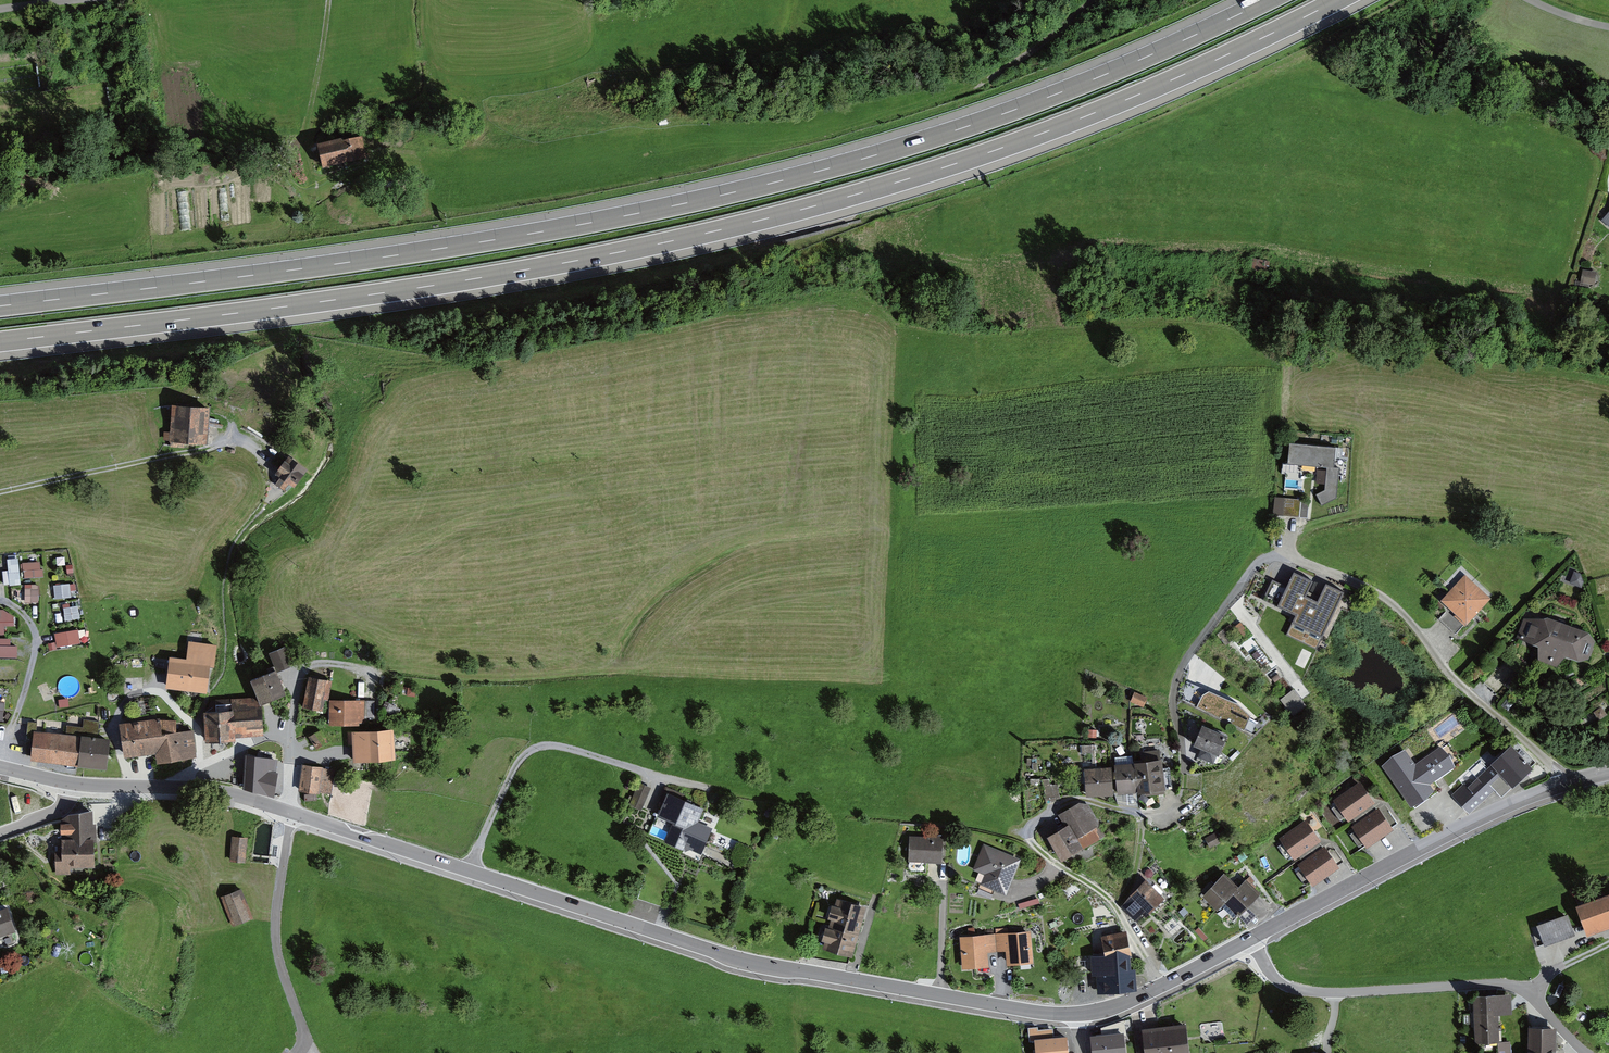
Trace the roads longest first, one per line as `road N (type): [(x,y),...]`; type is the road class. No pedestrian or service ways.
road 1 (motorway): [(0,342),(427,287),(758,221),(1041,134),(1339,0)]
road 2 (motorway): [(1267,0),(1014,110),(777,182),(482,242),(0,306)]
road 3 (tertiary): [(135,785),(241,797),(722,955),(1050,1014),(1134,1000),(1249,941)]
road 4 (tertiary): [(1249,941),(1456,831),(1608,772)]
road 5 (residential): [(1249,941),(1277,977),(1300,988),(1338,994),(1493,983),(1527,988),(1589,1052)]
road 6 (track): [(1286,551),(1250,577),(1189,664),(1177,700),(1186,771)]
road 7 (track): [(135,785),(119,722),(127,700),(150,690),(165,693),(201,728),(208,765)]
road 8 (track): [(0,766),(37,637),(26,612),(0,599)]
road 9 (track): [(332,0),(310,129),(314,173)]
road 10 (residential): [(0,835),(135,798),(135,785)]
road 11 (track): [(1095,0),(1032,57),(983,84)]
road 12 (tertiary): [(0,766),(62,782),(135,785)]

